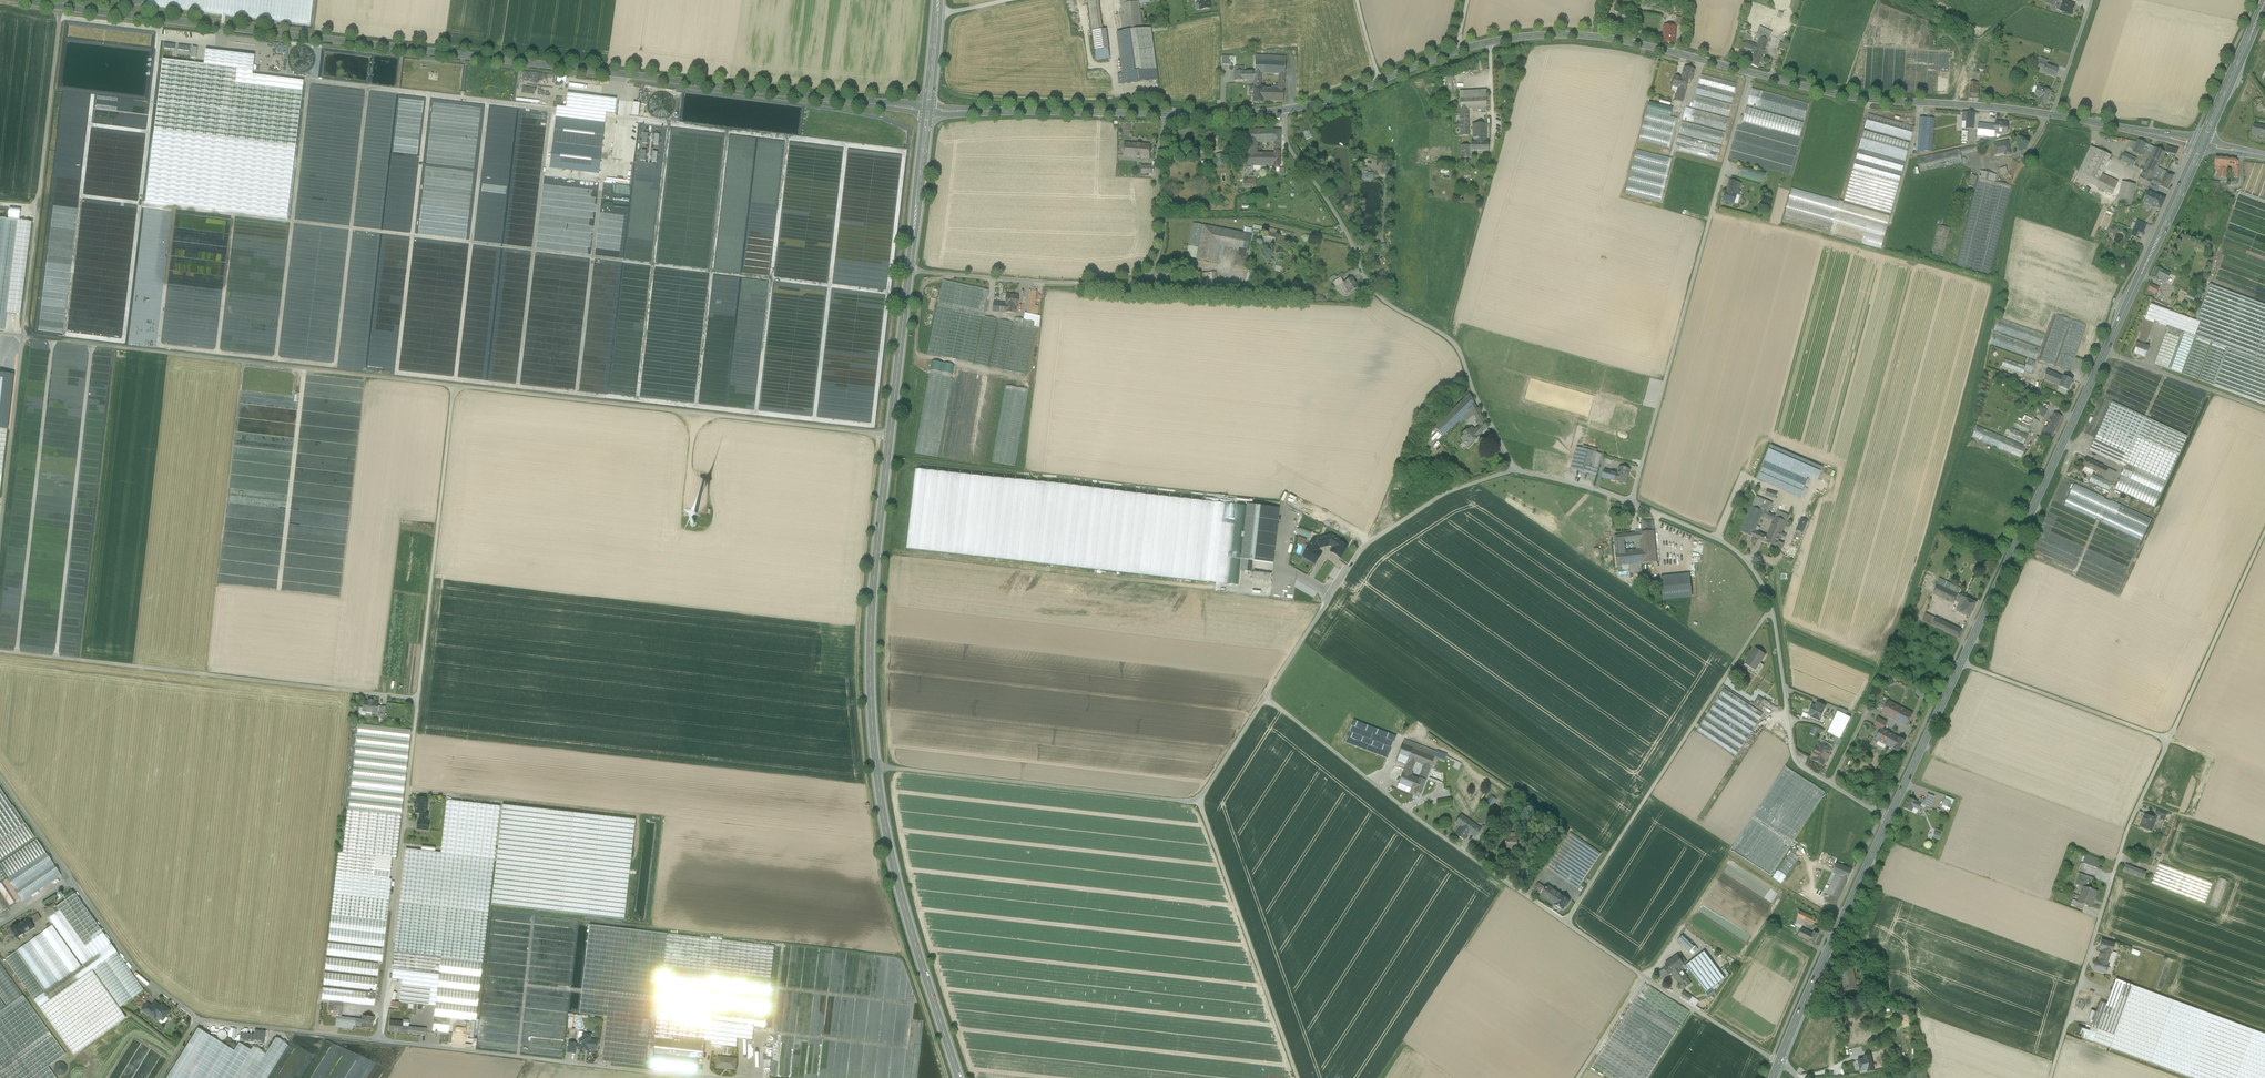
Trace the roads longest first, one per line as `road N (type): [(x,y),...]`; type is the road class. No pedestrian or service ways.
road 1 (secondary): [(928,110),(873,582),(871,718),(890,848),(959,1077)]
road 2 (tertiary): [(928,110),(13,0)]
road 3 (primary): [(1889,821),(2202,144)]
road 4 (track): [(680,1077),(199,1019),(143,976),(73,881)]
road 5 (residential): [(1268,694),(1433,827),(1776,1061)]
road 6 (track): [(1299,1077),(1199,798),(876,769)]
road 7 (tertiary): [(2051,115),(1874,99),(1609,38),(1553,34),(1458,51)]
road 8 (track): [(2264,537),(2132,820),(2052,1077)]
road 9 (residential): [(1515,470),(1602,492),(1732,542),(1769,591),(1797,761),(1889,821)]
road 10 (track): [(0,521),(63,0)]
road 11 (track): [(1750,72),(1630,502)]
road 12 (residential): [(1284,111),(1290,150),(1345,229),(1363,274),(1386,301),(1454,344),(1515,470)]
road 13 (track): [(454,385),(890,436)]
road 14 (track): [(454,385),(21,340)]
road 15 (track): [(418,700),(0,648)]
road 16 (track): [(1774,610),(1747,638),(1569,919)]
road 17 (tertiary): [(1284,111),(928,110)]
road 18 (unclassified): [(1515,470),(1443,494),(1371,539),(1268,694)]
road 19 (track): [(377,1042),(418,700)]
road 20 (track): [(418,700),(454,385)]
road 21 (primary): [(1776,1061),(1889,821)]
road 22 (track): [(2172,739),(1962,664)]
road 23 (tertiary): [(1458,51),(1284,111)]
road 24 (track): [(2264,411),(2107,351)]
road 25 (tertiary): [(2202,144),(2051,115)]
road 26 (primary): [(2202,144),(2264,4)]
road 27 (track): [(1476,173),(1485,173),(1492,153),(1490,43)]
road 28 (track): [(73,881),(0,778)]
road 29 (unclassified): [(1268,694),(1199,798)]
road 30 (unclassified): [(2094,0),(2051,115)]
road 31 (track): [(1813,481),(1782,559),(1757,555),(1749,565)]

